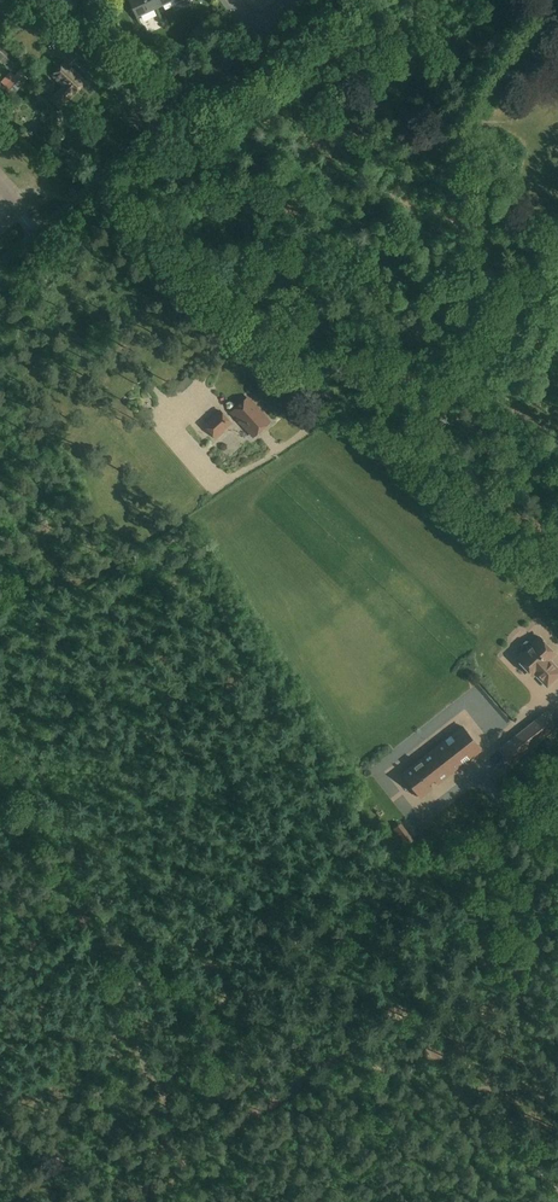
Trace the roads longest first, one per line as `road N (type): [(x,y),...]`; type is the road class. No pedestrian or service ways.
road 1 (track): [(557,602),(80,195)]
road 2 (track): [(171,111),(557,446)]
road 3 (residential): [(34,232),(256,33)]
road 4 (track): [(48,0),(173,109)]

